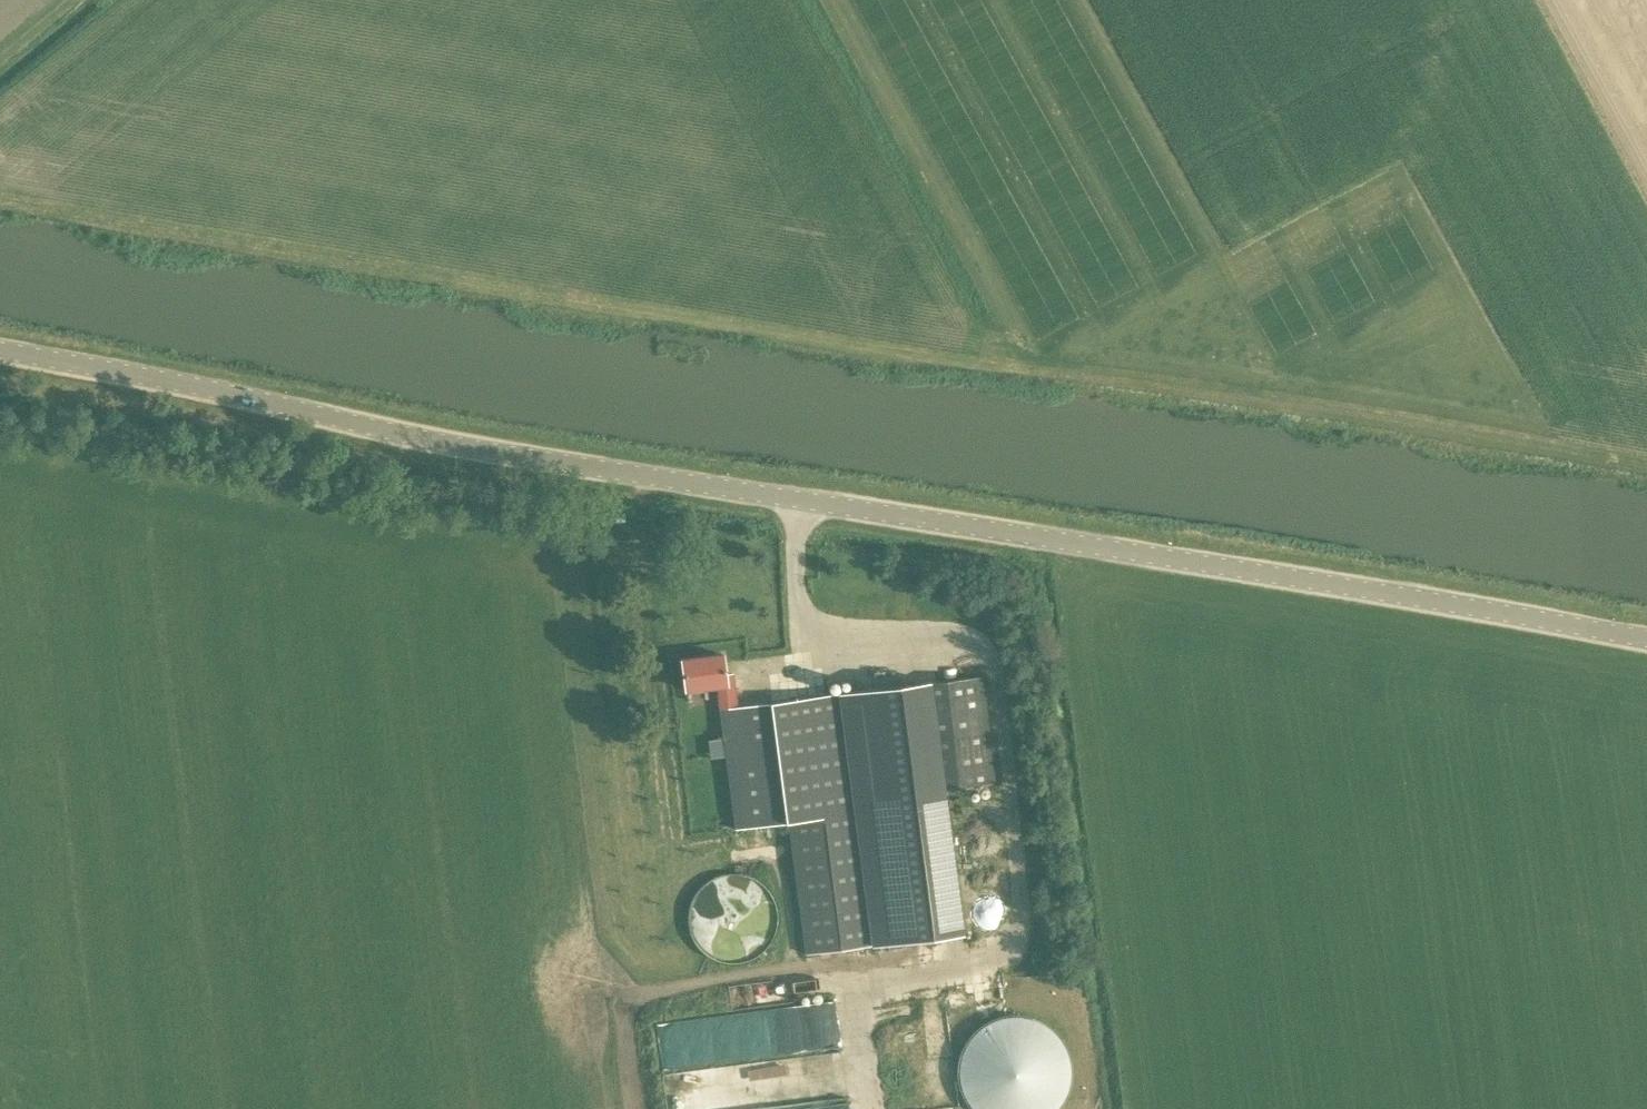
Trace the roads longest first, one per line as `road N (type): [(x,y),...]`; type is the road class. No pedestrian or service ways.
road 1 (tertiary): [(1646,645),(1156,555),(392,440),(0,346)]

